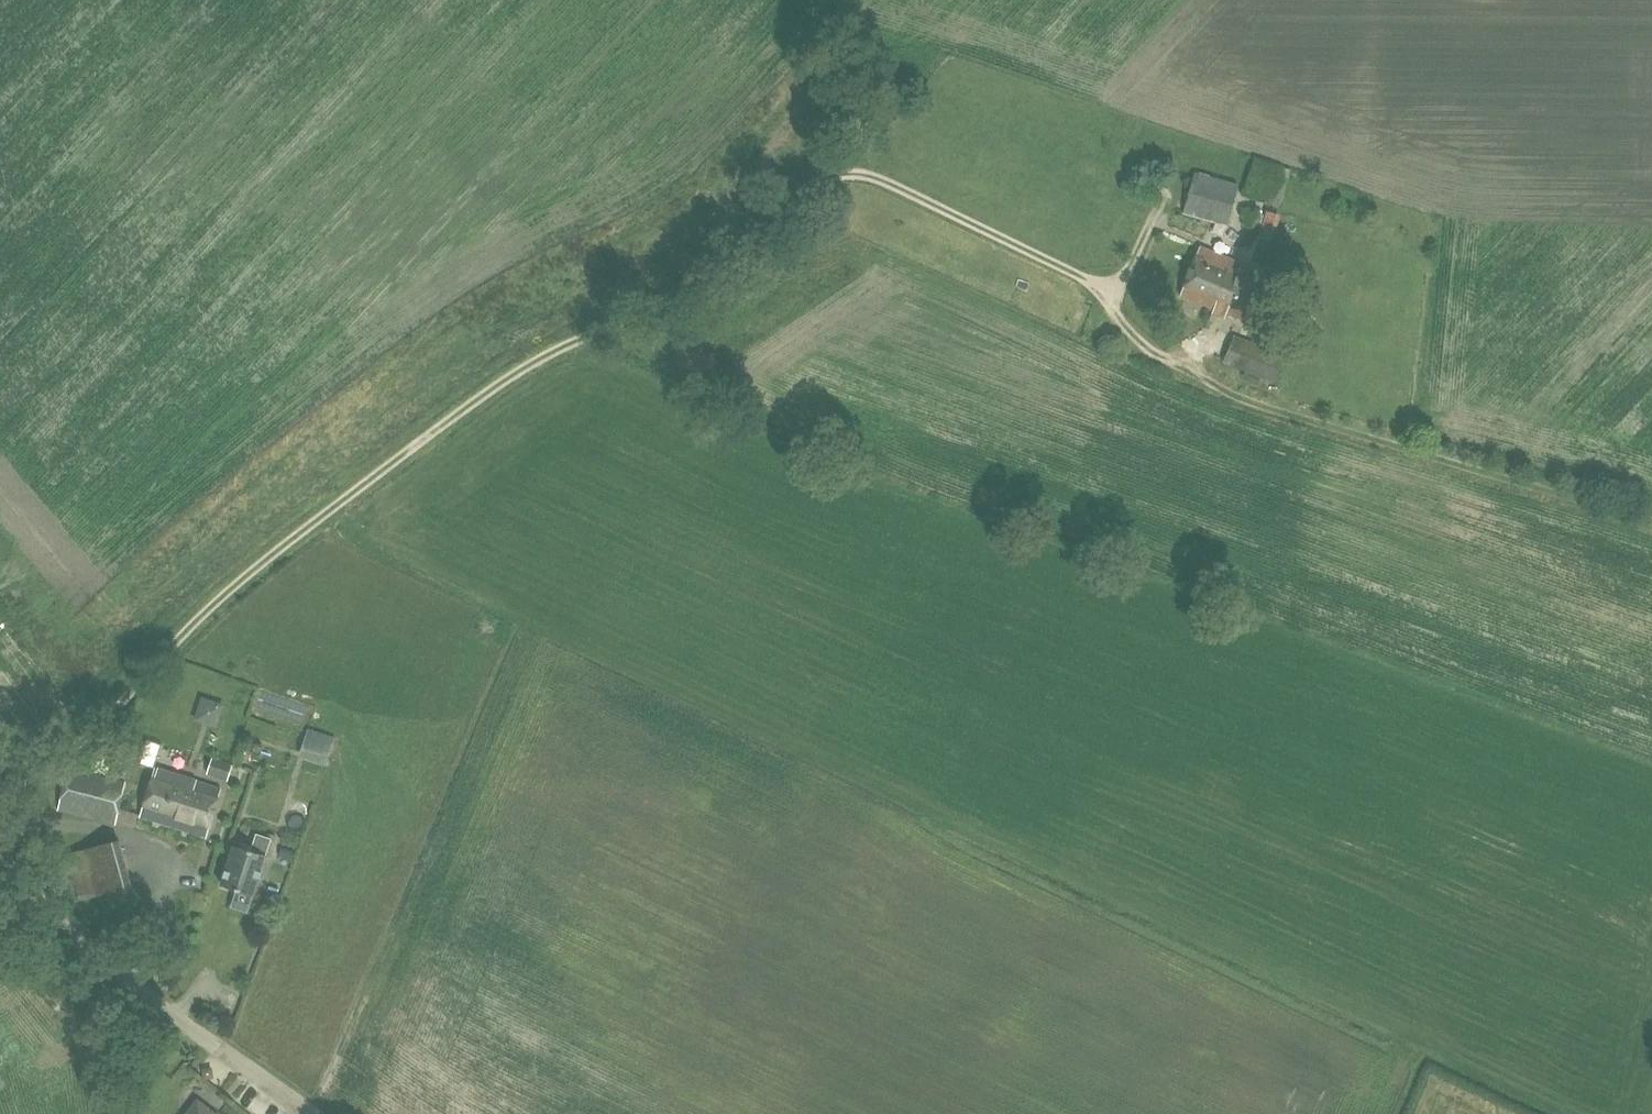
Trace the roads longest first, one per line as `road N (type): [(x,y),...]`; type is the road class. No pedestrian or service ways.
road 1 (track): [(1651,525),(1269,407),(1200,374),(1112,284),(895,185),(829,173),(612,319),(540,351),(317,505),(179,627),(90,733),(40,761),(0,759)]
road 2 (unclassified): [(227,1056),(71,932),(0,851)]

